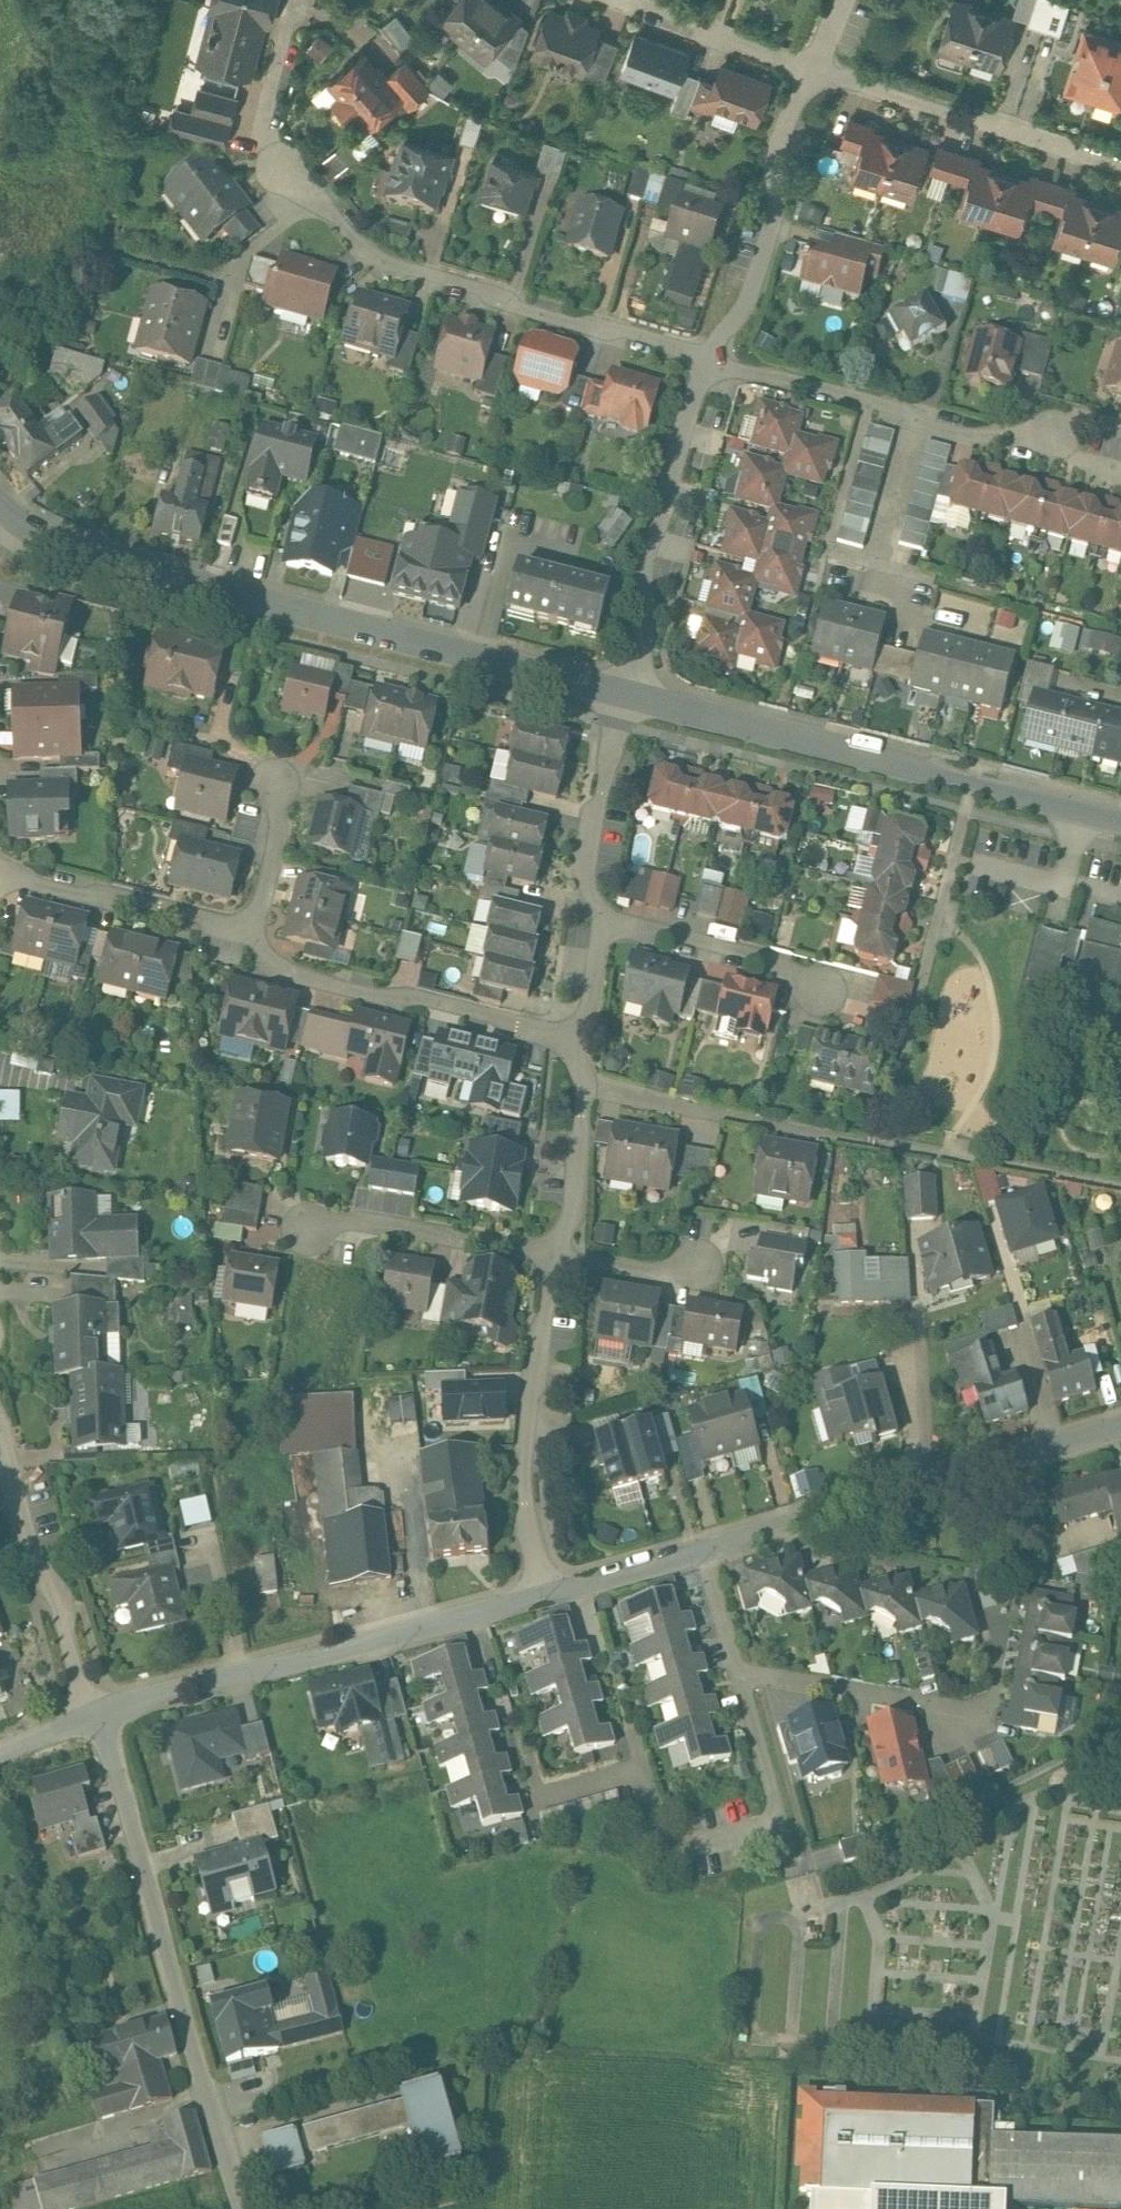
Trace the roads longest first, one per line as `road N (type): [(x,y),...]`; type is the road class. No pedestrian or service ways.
road 1 (residential): [(703,362),(669,343),(377,261),(264,136),(300,0)]
road 2 (residential): [(9,518),(64,545),(624,692)]
road 3 (residential): [(97,1716),(242,2208)]
road 4 (residential): [(624,692),(1120,818)]
road 5 (residential): [(97,1716),(534,1598)]
road 6 (residential): [(701,1552),(1120,1426)]
road 7 (residential): [(782,1820),(663,1856),(582,1586)]
road 8 (residential): [(1060,449),(703,362)]
road 9 (residential): [(248,928),(268,965),(570,1038)]
road 10 (residential): [(534,1598),(524,1479),(557,1253)]
road 11 (residential): [(703,362),(624,692)]
road 12 (residential): [(809,66),(1120,163)]
road 13 (residential): [(809,66),(775,158),(778,205),(742,311),(703,362)]
road 14 (residential): [(0,1431),(22,1519),(97,1716)]
road 15 (residential): [(857,1139),(587,1086)]
road 16 (residential): [(854,986),(603,922)]
road 17 (residential): [(0,878),(85,896),(108,890),(248,928)]
road 18 (residential): [(989,1713),(738,1674)]
road 19 (residential): [(309,1231),(347,1217),(557,1253)]
road 20 (residential): [(603,922),(583,878),(624,692)]
road 21 (residential): [(628,0),(809,66)]
road 22 (residential): [(557,1253),(571,1212),(587,1086)]
road 23 (residential): [(782,1820),(738,1674)]
road 24 (residential): [(277,785),(279,828),(261,907),(248,928)]
road 25 (residential): [(557,1253),(656,1269),(697,1263)]
road 26 (residential): [(738,1674),(701,1552)]
road 27 (residential): [(582,1586),(701,1552)]
road 28 (residential): [(570,1038),(587,1017),(603,922)]

